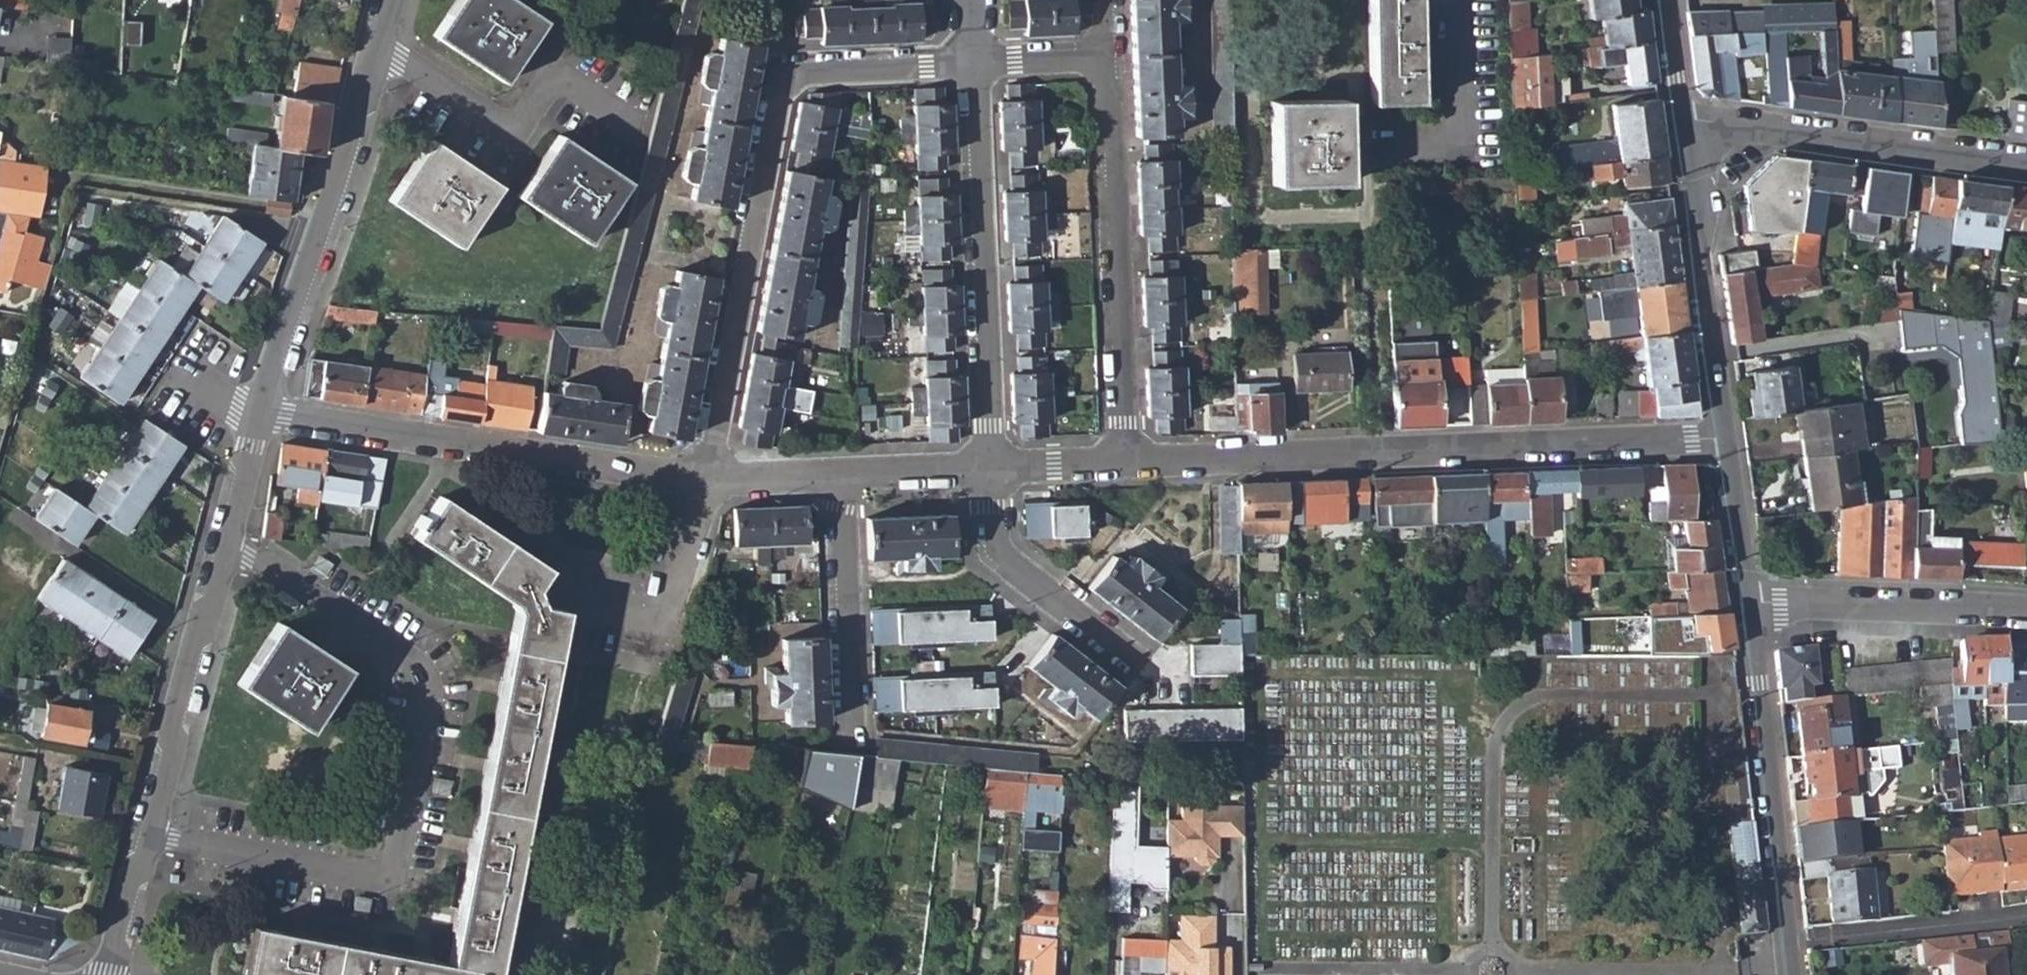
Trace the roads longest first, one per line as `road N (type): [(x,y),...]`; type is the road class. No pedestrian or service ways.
road 1 (residential): [(973,67),(790,76),(703,482)]
road 2 (residential): [(1127,470),(1724,440)]
road 3 (residential): [(112,974),(258,416)]
road 4 (residential): [(258,416),(703,482)]
road 5 (residential): [(258,416),(389,0)]
road 6 (residential): [(973,67),(991,475)]
road 7 (residential): [(1127,470),(1114,63)]
road 8 (residential): [(1790,974),(1748,603)]
road 9 (residential): [(1685,120),(2026,166)]
road 10 (residential): [(1724,440),(1685,120)]
road 11 (residential): [(1748,603),(2026,619)]
road 12 (residential): [(991,475),(996,549),(1140,665)]
road 13 (residential): [(836,482),(851,738)]
road 14 (residential): [(703,482),(654,645),(592,634)]
road 15 (residential): [(1463,0),(1470,146),(1396,149)]
road 16 (residential): [(1748,603),(1724,440)]
road 17 (residential): [(836,482),(991,475)]
road 18 (residential): [(1114,63),(973,67)]
road 19 (residential): [(991,475),(1127,470)]
road 20 (residential): [(703,482),(836,482)]
road 21 (residential): [(1685,120),(1668,0)]

